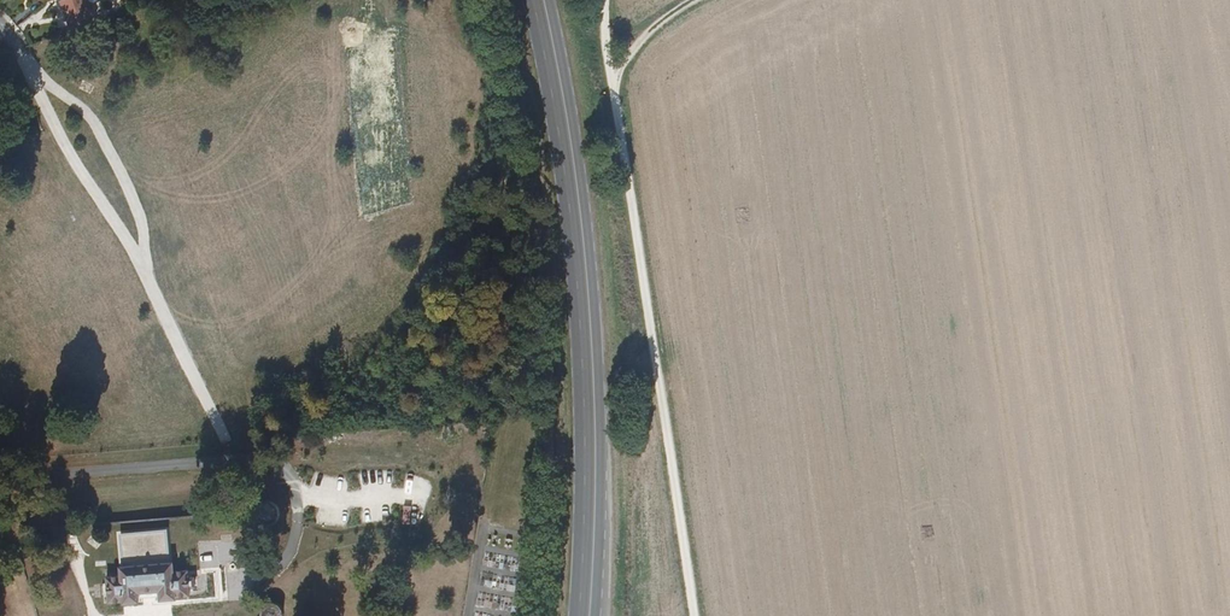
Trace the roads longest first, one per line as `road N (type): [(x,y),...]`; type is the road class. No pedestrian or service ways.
road 1 (track): [(596,0),(689,615)]
road 2 (primary): [(541,0),(583,266),(592,462),(586,615)]
road 3 (unclassified): [(0,478),(241,464),(289,473),(298,506),(292,564),(268,578),(246,572),(239,543)]
road 4 (track): [(604,74),(698,0)]

